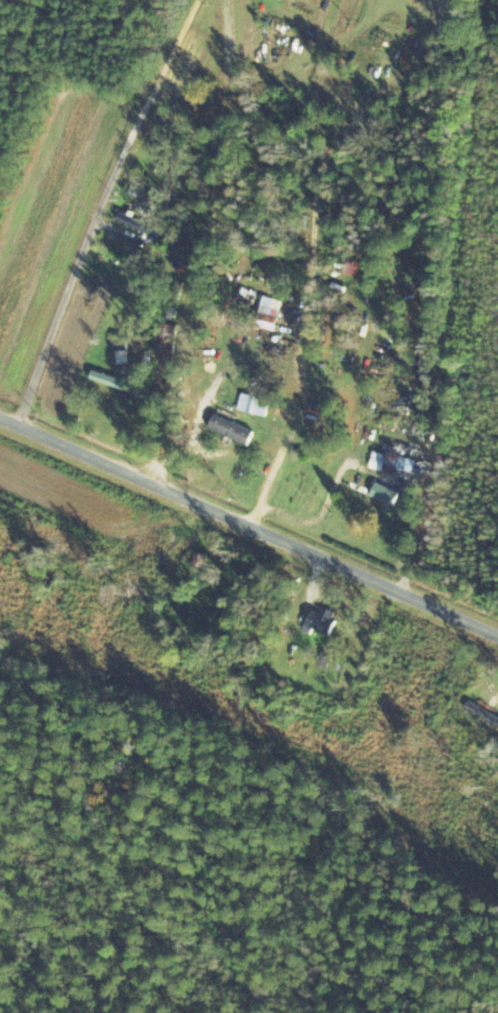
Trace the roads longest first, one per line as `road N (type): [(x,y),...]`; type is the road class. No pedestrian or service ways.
road 1 (residential): [(497,635),(0,418)]
road 2 (residential): [(20,427),(139,115),(196,0)]

